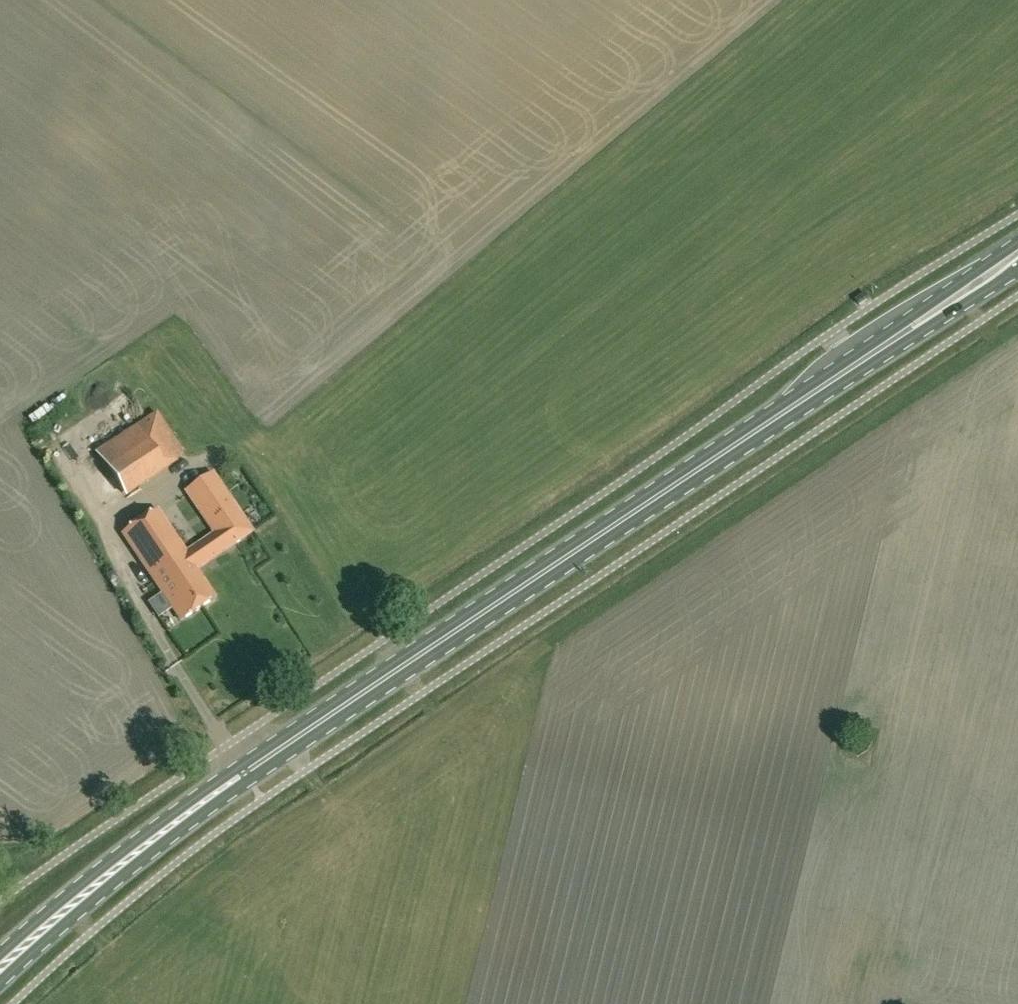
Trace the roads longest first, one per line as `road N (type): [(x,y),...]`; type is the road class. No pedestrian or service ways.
road 1 (primary): [(0,975),(131,860),(246,776),(1017,262)]

